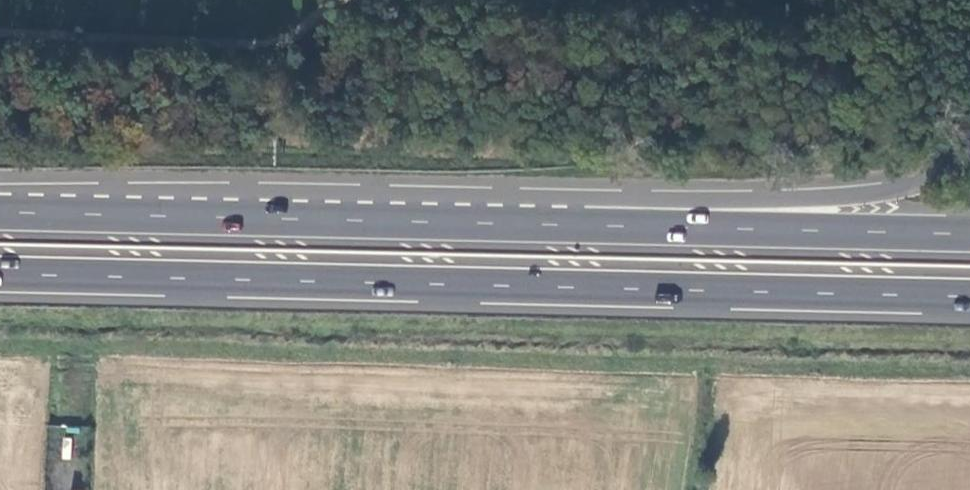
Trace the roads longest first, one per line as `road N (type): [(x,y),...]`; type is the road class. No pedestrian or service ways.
road 1 (trunk): [(0,275),(969,297)]
road 2 (trunk): [(586,225),(0,212)]
road 3 (trunk): [(969,144),(924,182),(894,191),(681,202),(586,225)]
road 4 (trunk): [(969,236),(586,225)]

